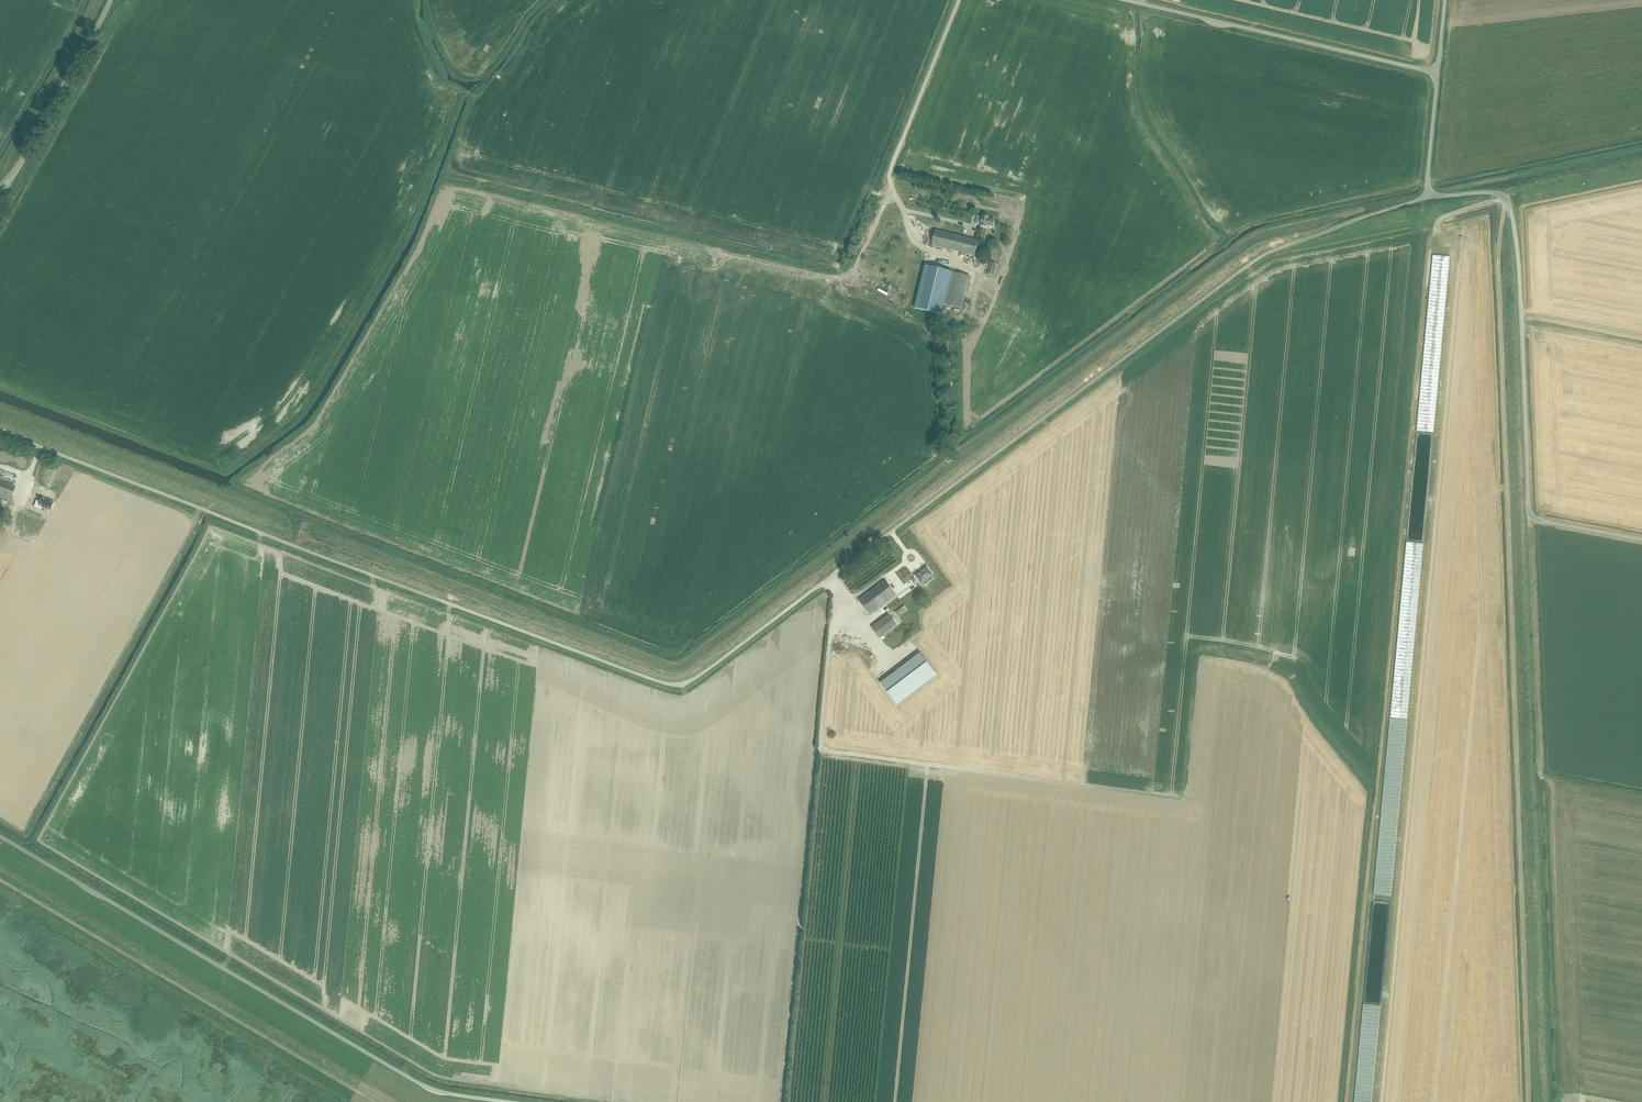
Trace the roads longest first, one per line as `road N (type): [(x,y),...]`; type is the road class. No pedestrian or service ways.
road 1 (unclassified): [(0,429),(283,542),(680,685),(1257,260),(1428,198)]
road 2 (track): [(1349,1101),(1430,241),(1441,219),(1520,189),(1569,191),(1641,176)]
road 3 (track): [(1503,204),(1497,260),(1527,1101)]
road 4 (unclassified): [(505,1101),(426,1087),(0,837)]
road 5 (unclassified): [(1641,543),(1531,519),(1515,231),(1504,197),(1428,198)]
road 6 (track): [(782,1101),(834,593)]
road 7 (track): [(372,1101),(0,879)]
road 8 (track): [(1540,775),(1550,1101)]
road 9 (unclassified): [(1438,71),(1120,0)]
road 10 (track): [(1546,780),(1540,775),(1531,519)]
road 11 (unclassified): [(911,237),(890,171),(960,0)]
road 12 (track): [(817,749),(1026,778)]
road 13 (unclassified): [(13,174),(112,0)]
road 14 (unclassified): [(1428,198),(1438,71)]

